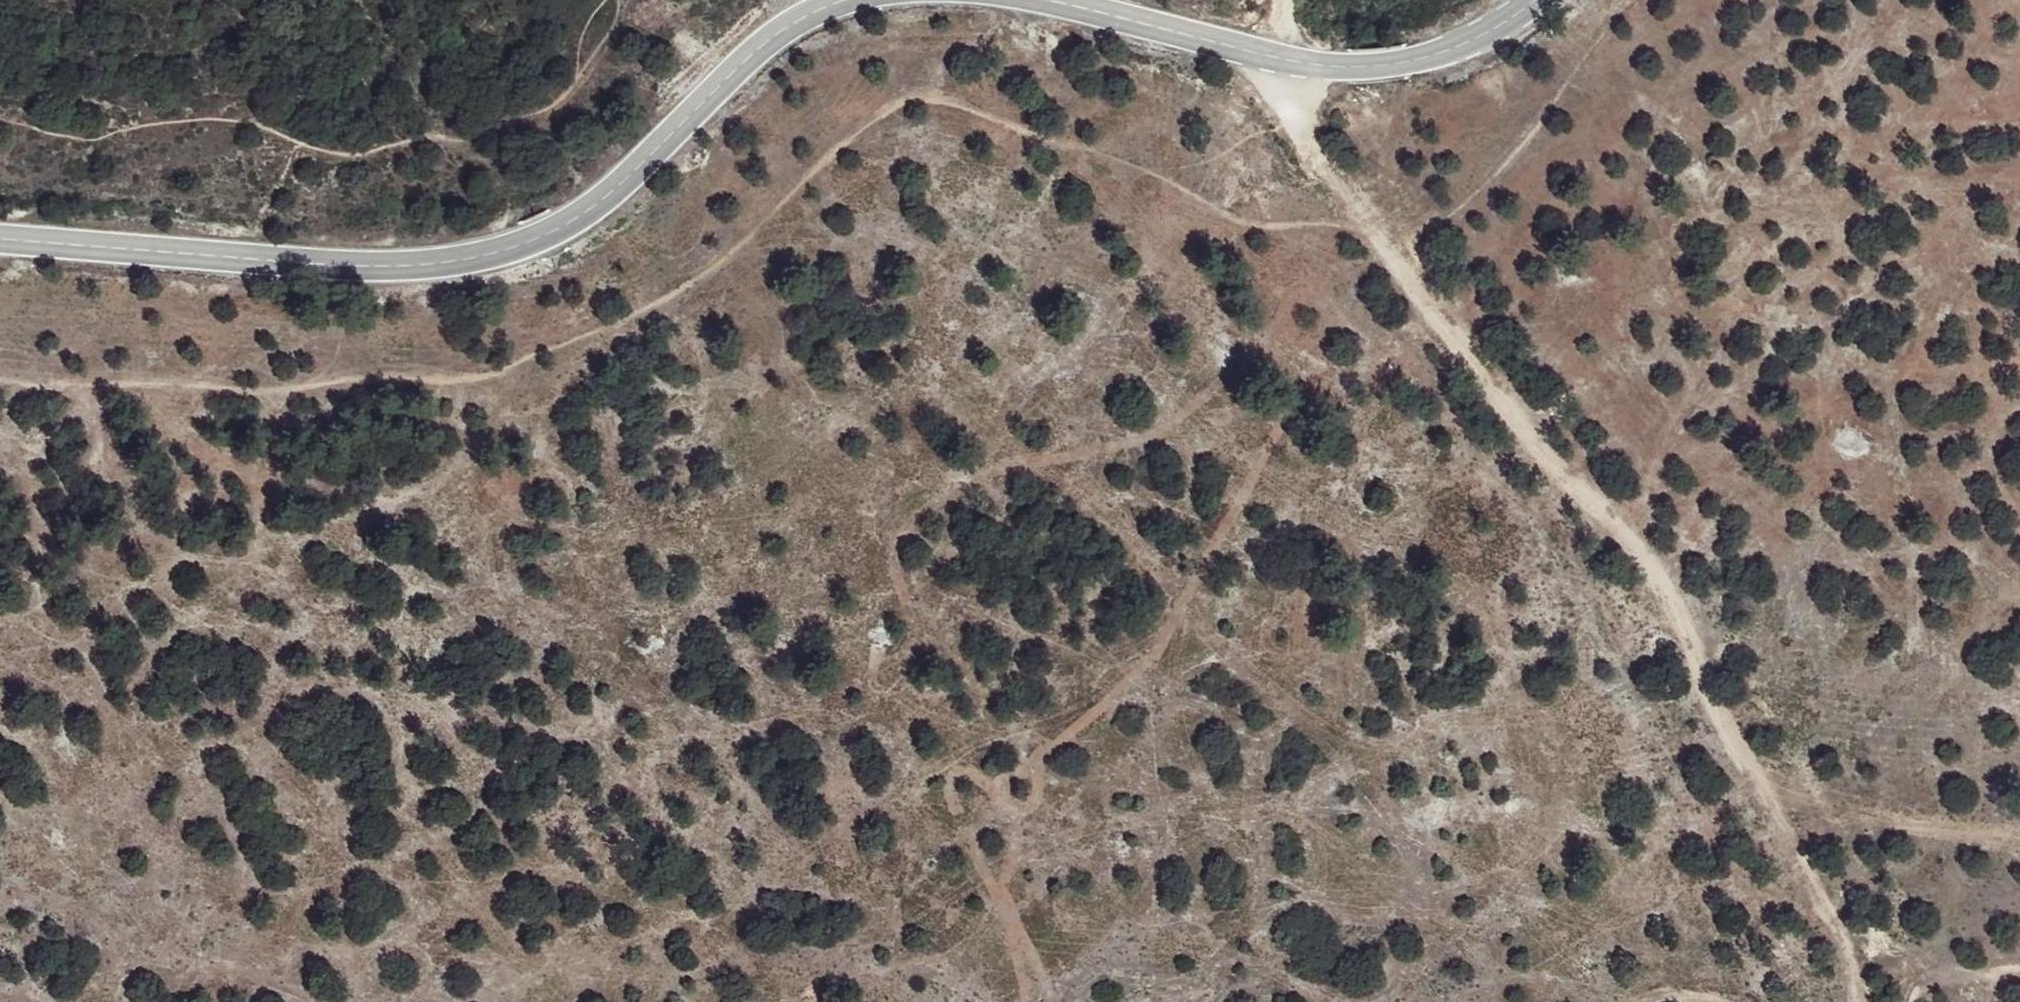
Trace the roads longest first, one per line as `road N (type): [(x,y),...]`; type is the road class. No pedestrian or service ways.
road 1 (track): [(1283,61),(1291,134),(1386,231),(1469,362),(1604,506),(1686,624),(1798,847),(1852,1001)]
road 2 (secondary): [(0,242),(402,267),(554,238),(798,21),(849,0)]
road 3 (secondary): [(1082,0),(1213,33),(1283,61),(1396,67),(1489,35),(1542,0)]
road 4 (track): [(1772,796),(1865,826),(2019,839)]

